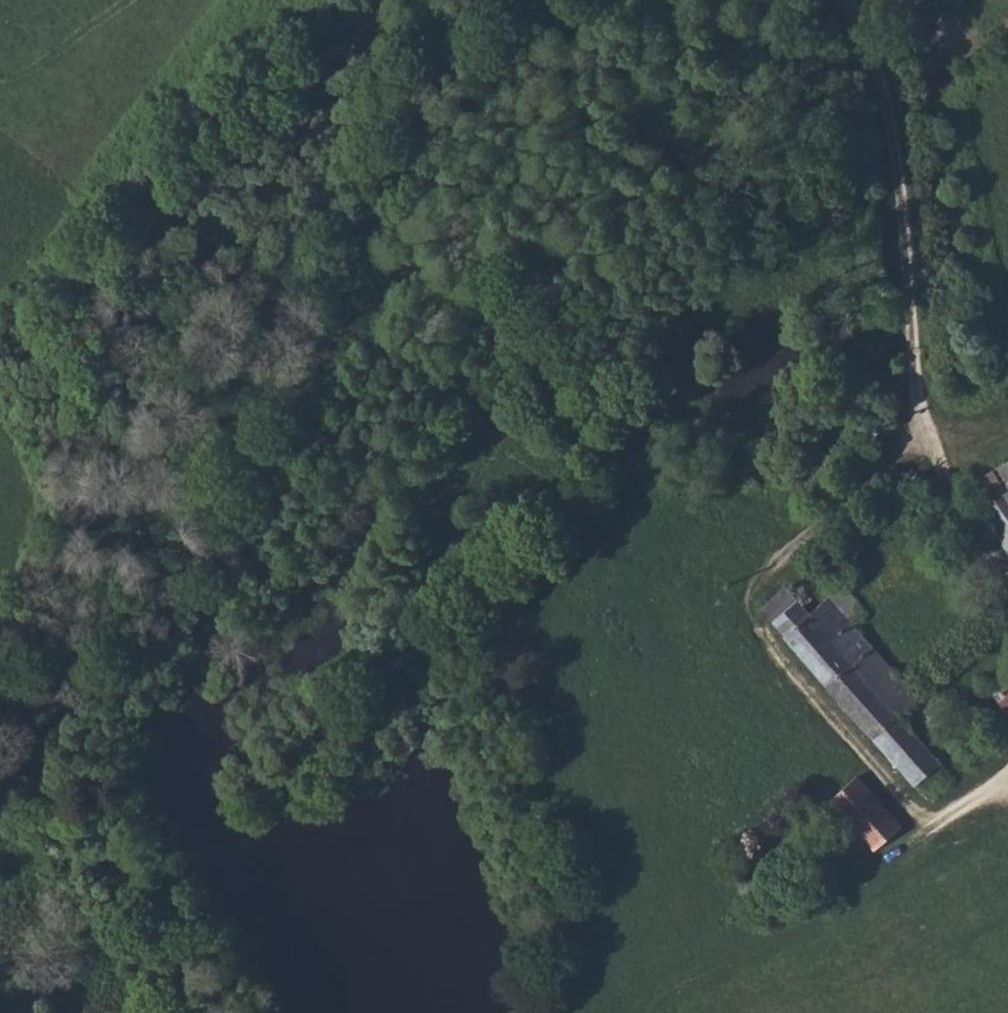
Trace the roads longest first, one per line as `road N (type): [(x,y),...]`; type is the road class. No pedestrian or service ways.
road 1 (residential): [(910,419),(899,114),(854,0)]

